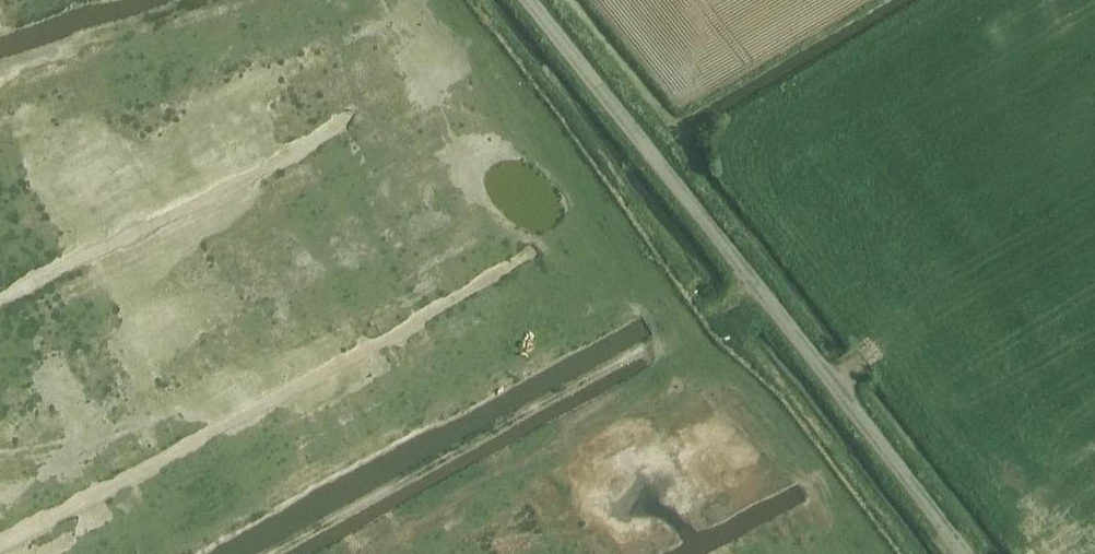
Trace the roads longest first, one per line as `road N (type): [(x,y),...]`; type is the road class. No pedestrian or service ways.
road 1 (unclassified): [(966,553),(531,0)]

